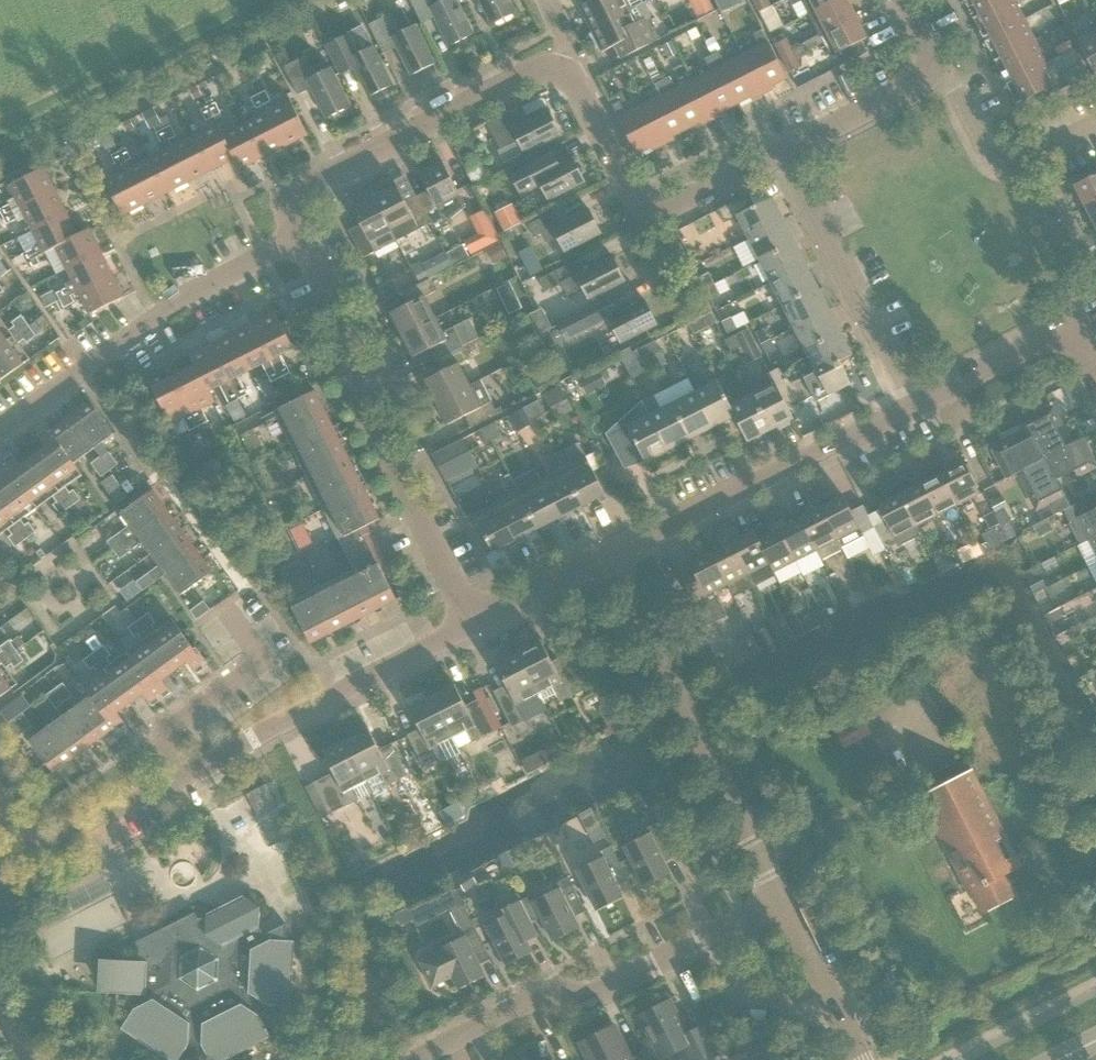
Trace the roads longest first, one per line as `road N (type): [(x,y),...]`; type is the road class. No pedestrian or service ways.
road 1 (residential): [(471,623),(341,368),(351,330),(301,237)]
road 2 (residential): [(418,1059),(544,991),(597,991),(783,904)]
road 3 (residential): [(783,904),(611,549)]
road 4 (residential): [(559,68),(540,69),(283,198),(301,237)]
road 5 (residential): [(913,411),(611,549)]
road 6 (residential): [(471,623),(180,779)]
road 7 (residential): [(913,411),(784,152)]
road 8 (residential): [(0,433),(190,296)]
road 9 (residential): [(180,779),(164,740),(263,661),(229,614)]
road 10 (residential): [(180,779),(37,855),(0,805)]
road 11 (residential): [(1095,367),(1080,343),(1043,340),(913,411)]
road 12 (residential): [(1095,122),(1016,161),(997,160),(942,71)]
road 13 (residential): [(646,222),(575,78),(559,68)]
road 14 (residential): [(784,152),(942,71)]
road 15 (residential): [(864,1059),(783,904)]
road 16 (residential): [(611,549),(471,623)]
road 17 (residential): [(646,222),(784,152)]
road 18 (residential): [(301,237),(190,296)]

